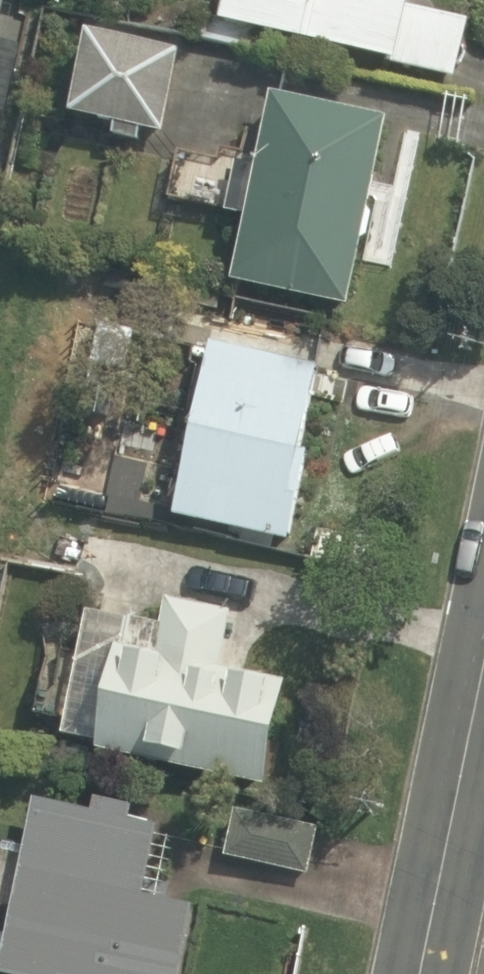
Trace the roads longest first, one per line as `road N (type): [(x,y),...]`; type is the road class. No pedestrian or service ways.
road 1 (tertiary): [(420,973),(483,667)]

